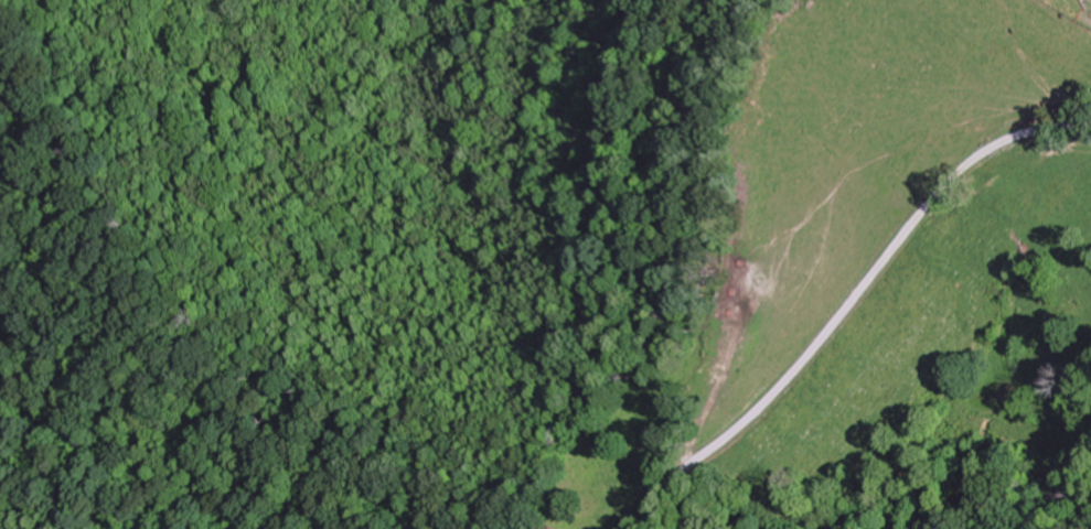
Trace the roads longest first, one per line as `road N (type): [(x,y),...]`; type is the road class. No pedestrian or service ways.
road 1 (residential): [(1090,120),(1008,139),(954,177),(801,365),(668,490),(647,528)]

